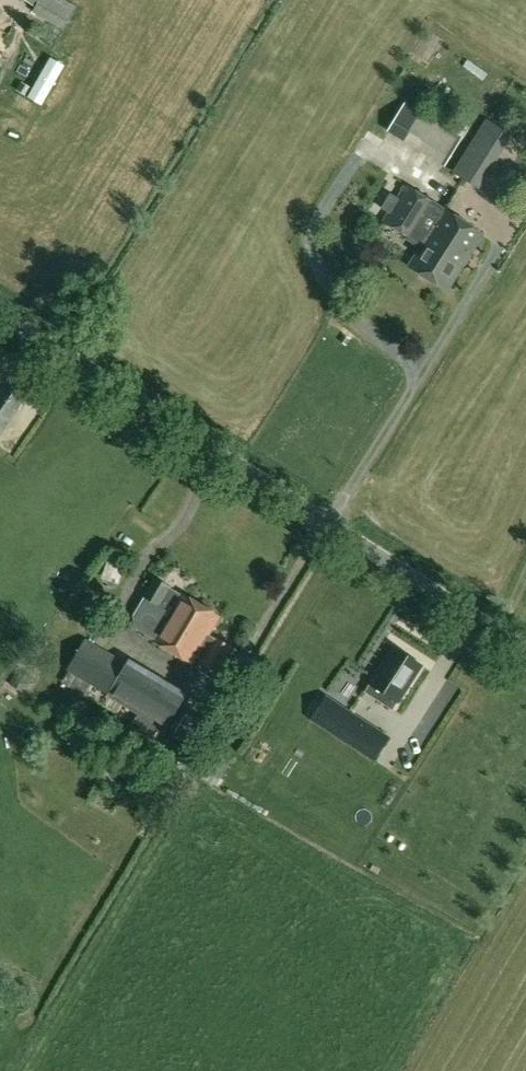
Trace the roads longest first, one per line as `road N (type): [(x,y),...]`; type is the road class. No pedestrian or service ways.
road 1 (unclassified): [(525,651),(0,314)]
road 2 (track): [(525,199),(326,523)]

